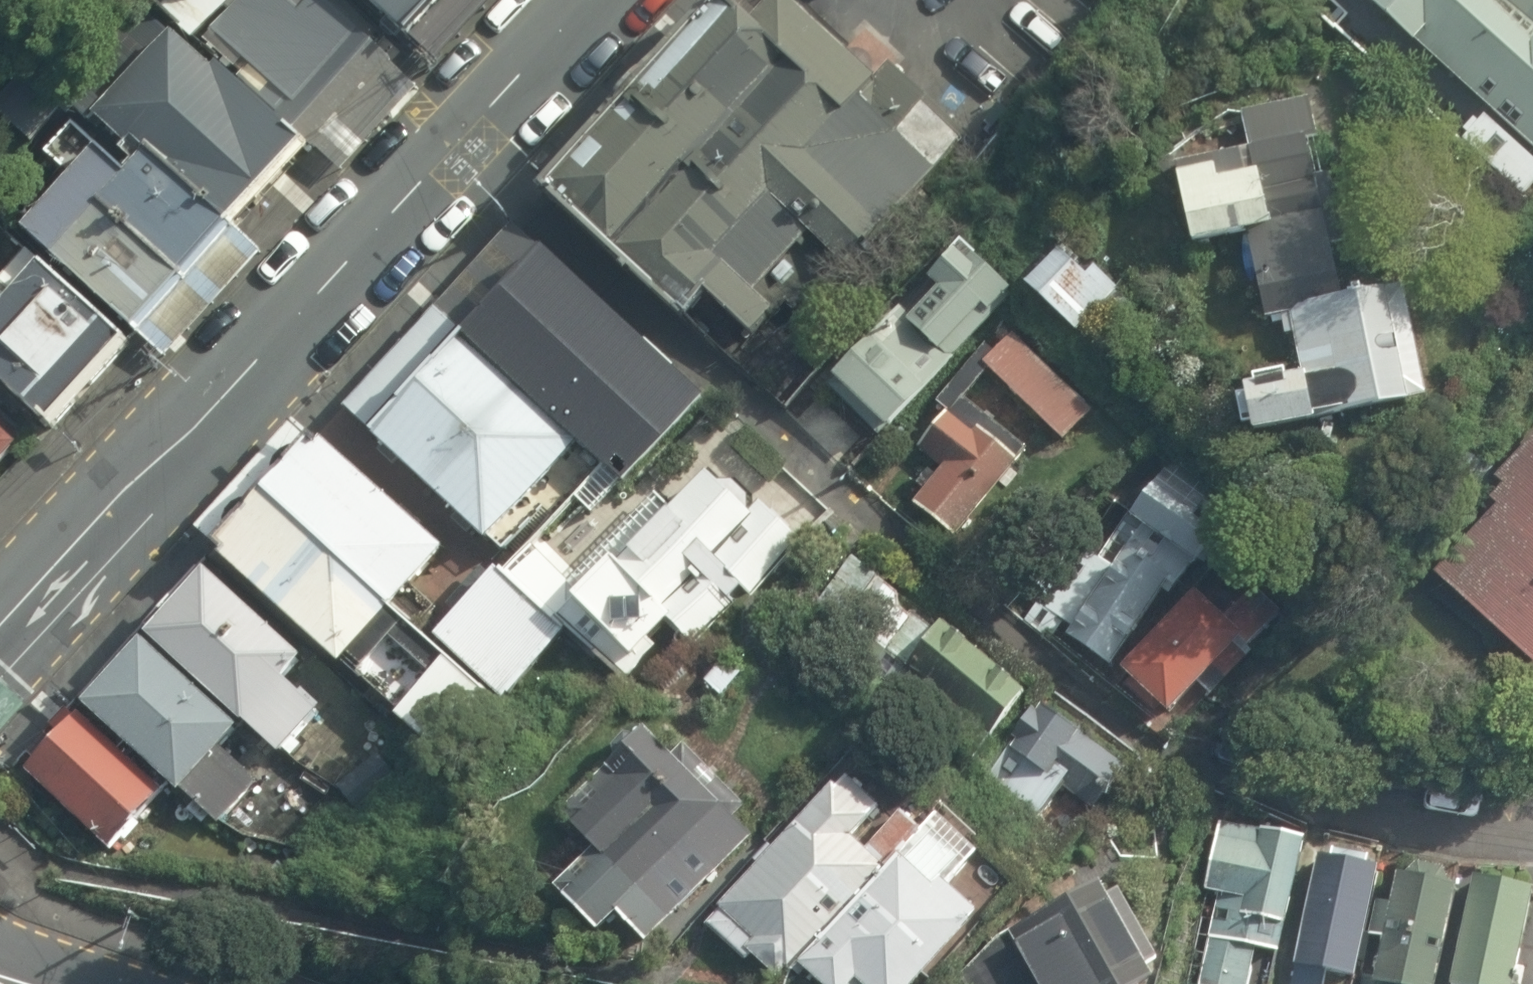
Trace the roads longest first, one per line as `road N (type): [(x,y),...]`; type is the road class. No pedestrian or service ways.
road 1 (secondary): [(592,0),(0,626)]
road 2 (residential): [(1325,802),(1414,820),(1532,829)]

